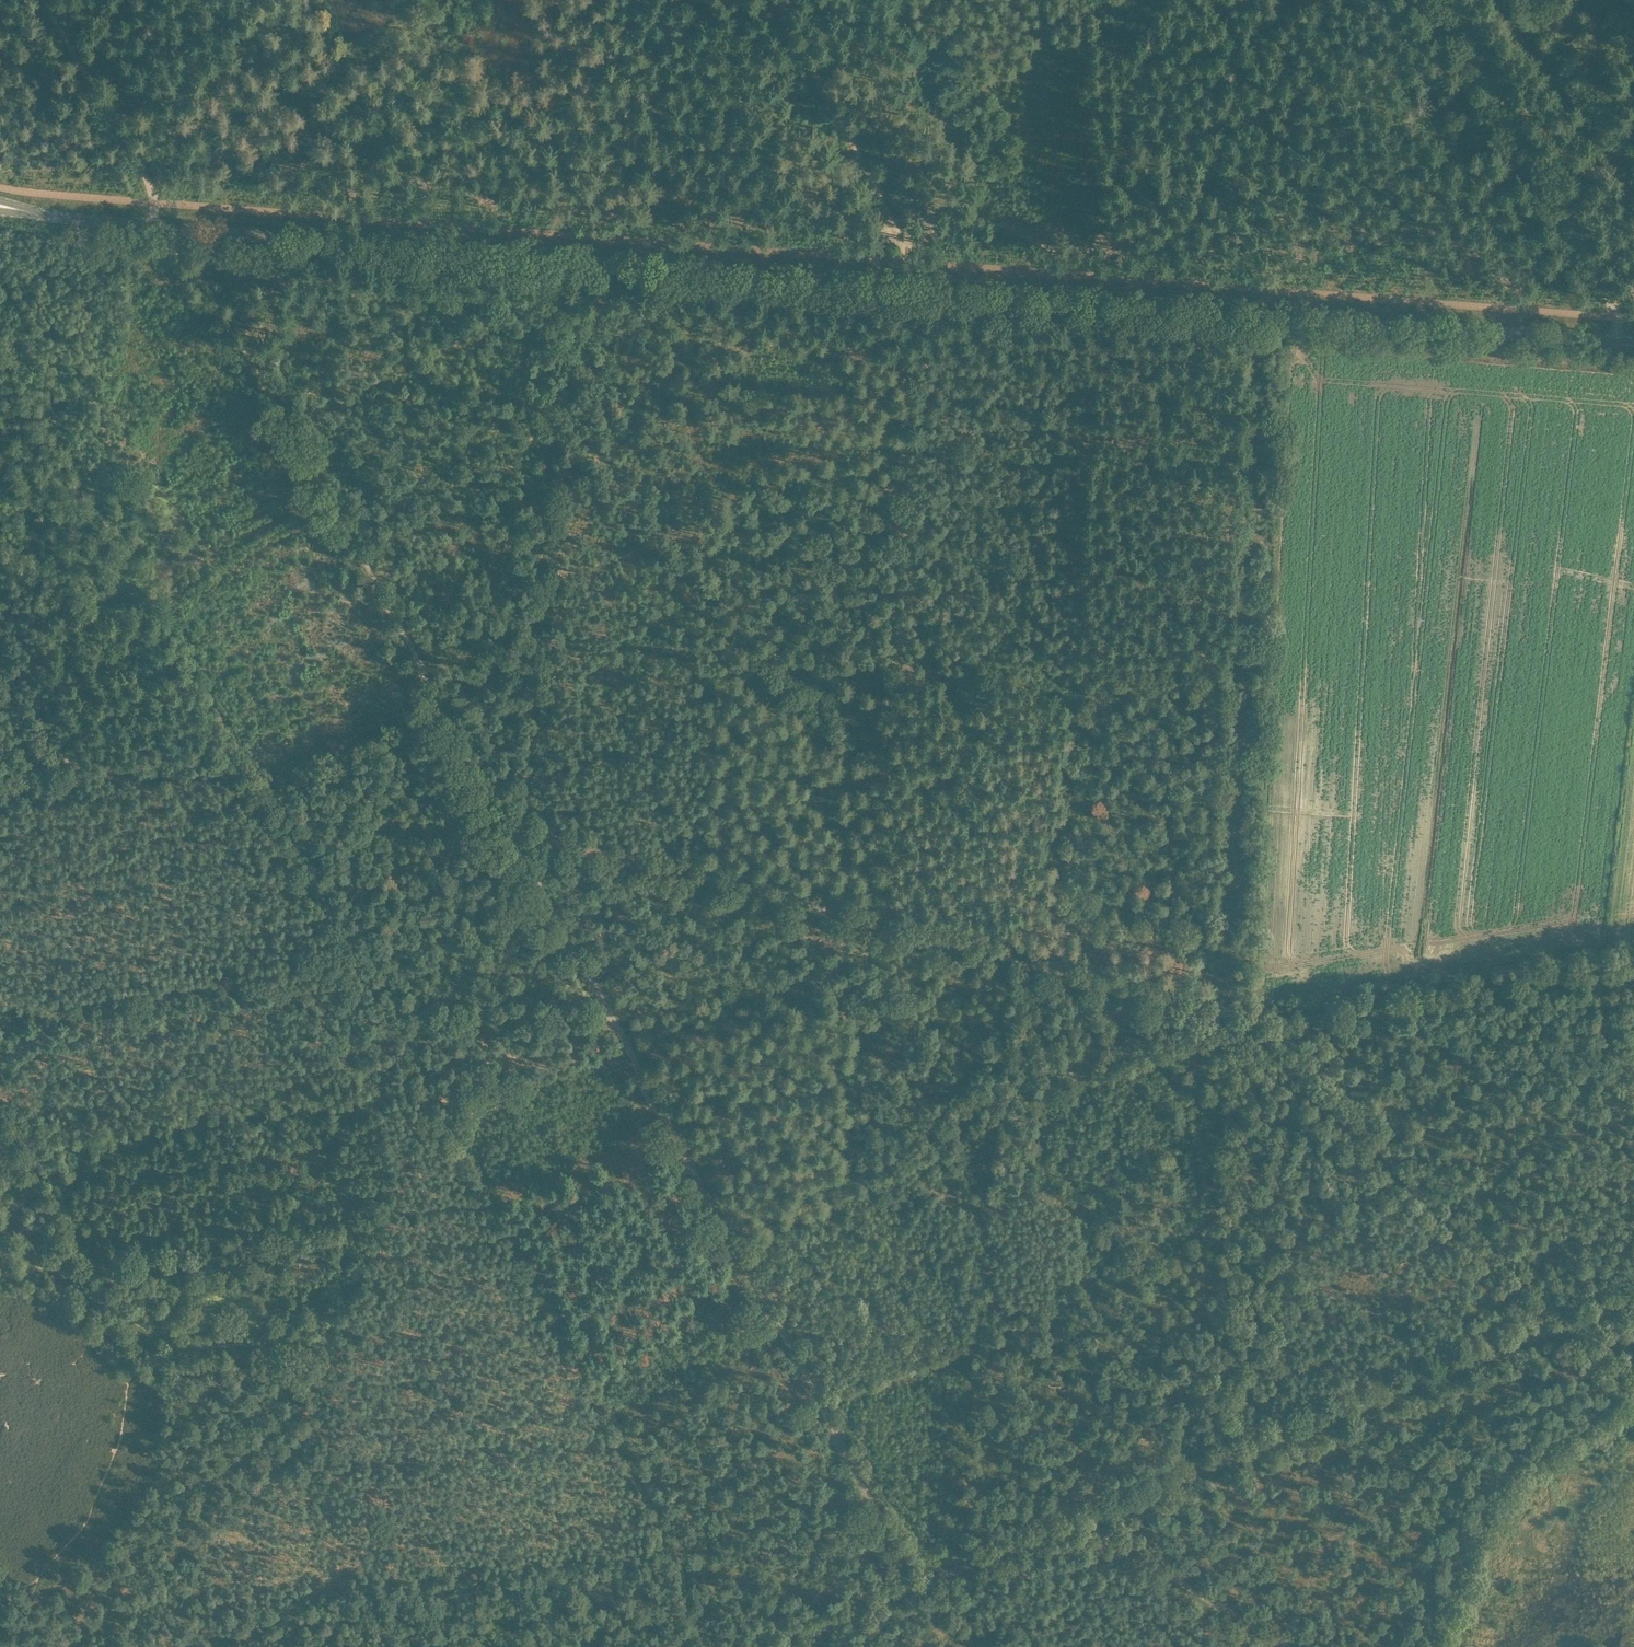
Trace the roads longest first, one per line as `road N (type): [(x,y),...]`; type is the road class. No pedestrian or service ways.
road 1 (secondary): [(1633,344),(158,227),(9,209)]
road 2 (track): [(1633,952),(1232,1019)]
road 3 (track): [(1633,365),(1297,338)]
road 4 (track): [(782,0),(901,229),(909,287)]
road 5 (track): [(1091,1517),(1288,1646)]
road 6 (track): [(1513,136),(1611,305),(1618,343)]
road 7 (track): [(158,227),(151,191),(78,62)]
road 8 (track): [(1442,0),(1513,136)]
road 9 (track): [(1513,136),(1633,98)]

